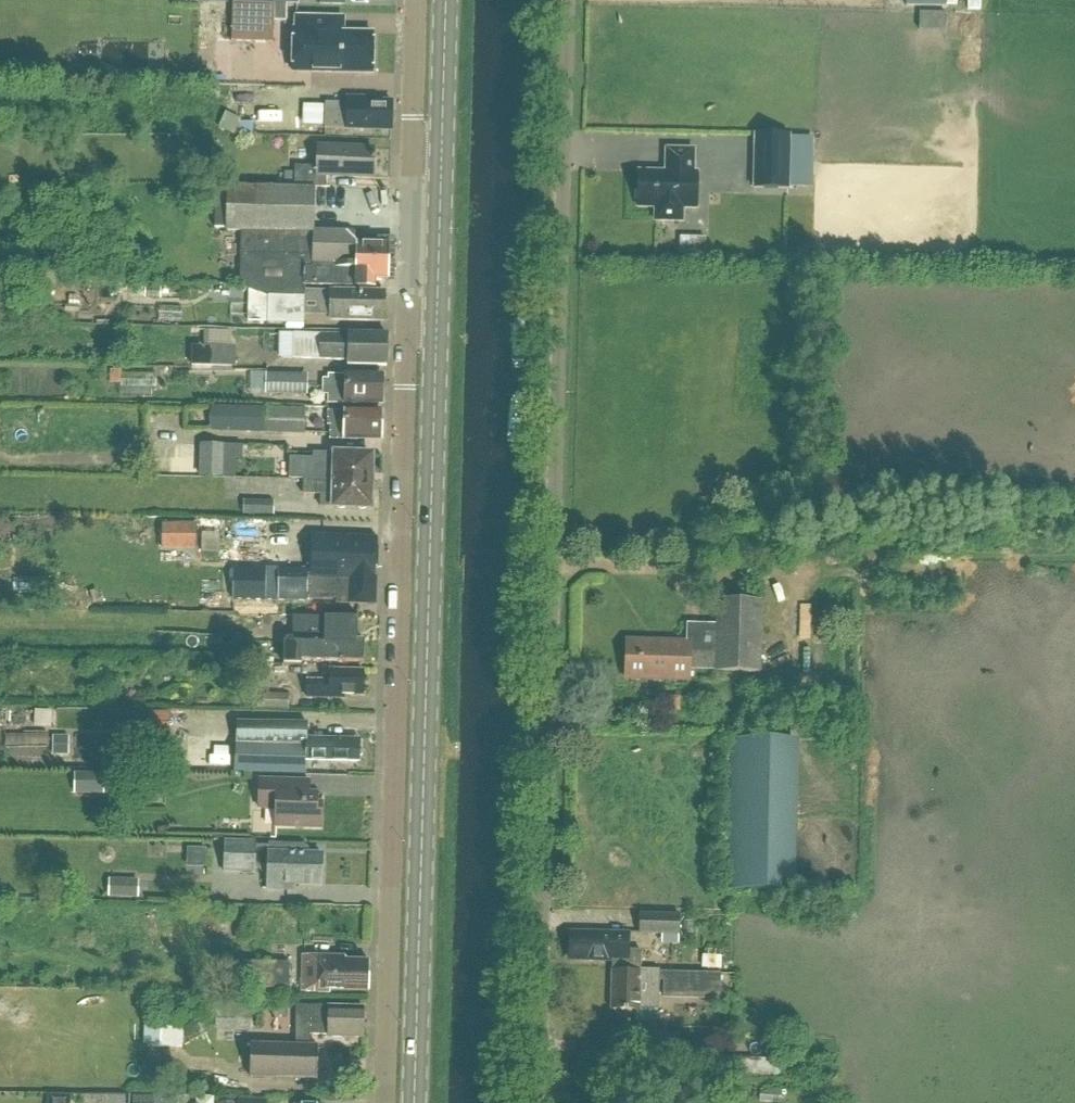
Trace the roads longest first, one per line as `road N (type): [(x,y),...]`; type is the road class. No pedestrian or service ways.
road 1 (unclassified): [(538,1102),(569,0)]
road 2 (residential): [(384,1102),(408,318)]
road 3 (secondary): [(415,1102),(438,319)]
road 4 (secondary): [(442,161),(447,0)]
road 5 (residential): [(412,160),(417,0)]
road 6 (residential): [(408,318),(412,160)]
road 7 (secondary): [(438,319),(442,161)]

